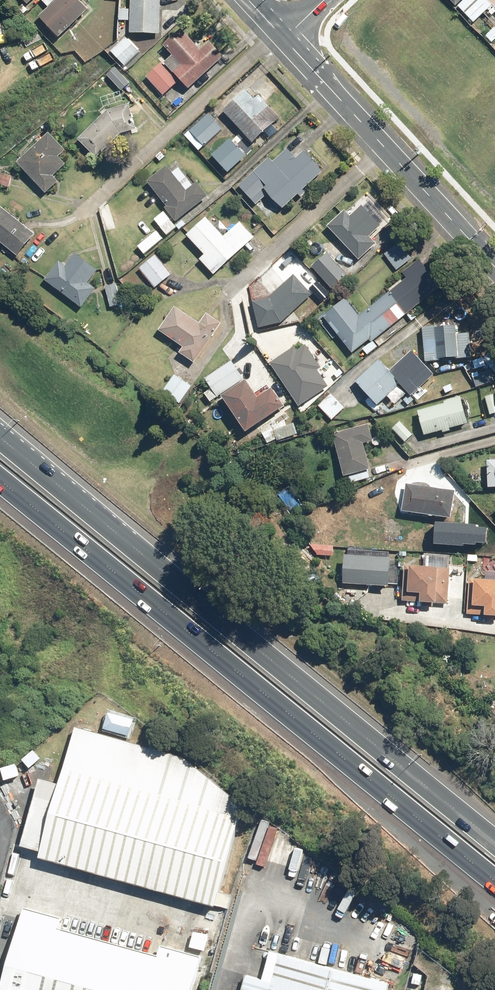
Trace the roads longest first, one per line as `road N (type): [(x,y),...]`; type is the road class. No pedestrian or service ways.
road 1 (motorway): [(0,433),(494,843)]
road 2 (motorway): [(494,874),(0,478)]
road 3 (secondary): [(284,38),(494,268)]

